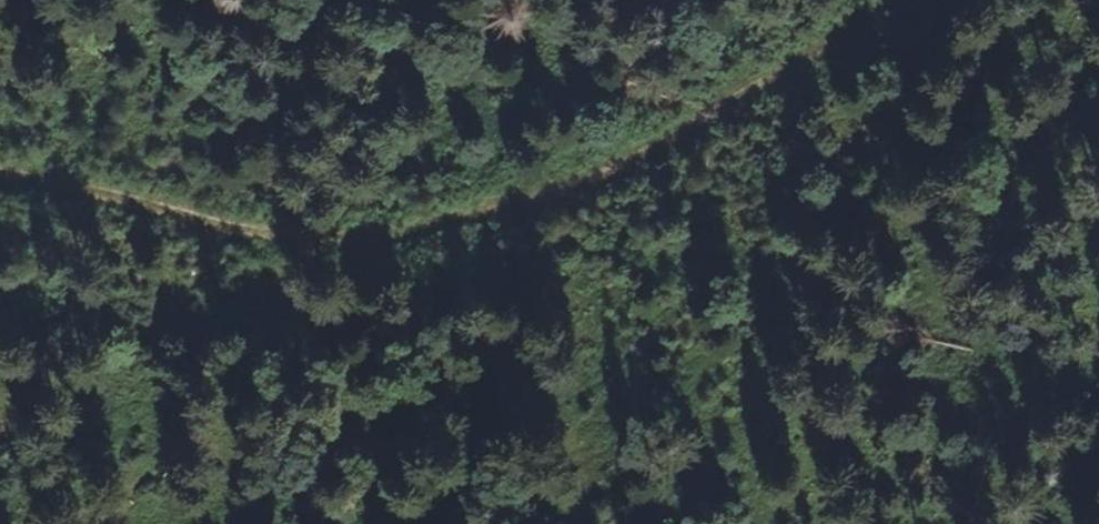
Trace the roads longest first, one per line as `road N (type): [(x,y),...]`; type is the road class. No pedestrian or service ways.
road 1 (track): [(888,0),(848,39),(628,181),(478,231),(337,245),(0,160)]

